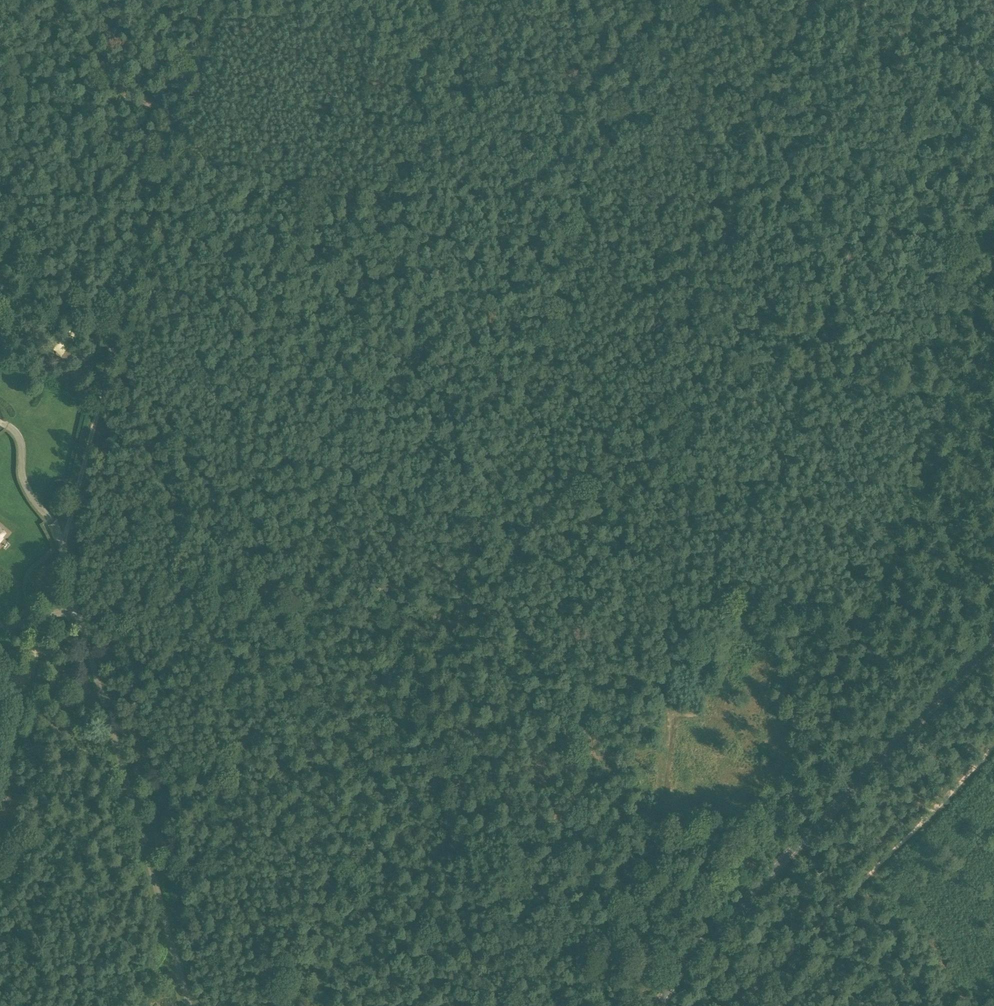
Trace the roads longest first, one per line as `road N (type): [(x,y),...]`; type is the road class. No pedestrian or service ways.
road 1 (track): [(664,673),(258,592),(437,0)]
road 2 (track): [(669,987),(657,902),(664,673),(708,0)]
road 3 (track): [(716,927),(860,604),(993,224)]
road 4 (track): [(205,0),(57,534)]
road 5 (tertiary): [(659,1005),(716,927),(993,639)]
road 6 (track): [(320,606),(308,622),(304,656),(281,683),(236,781),(229,813),(211,834),(180,932),(132,1005)]
road 7 (track): [(993,728),(734,1005)]
road 8 (track): [(940,375),(682,363)]
road 9 (track): [(63,558),(258,592)]

